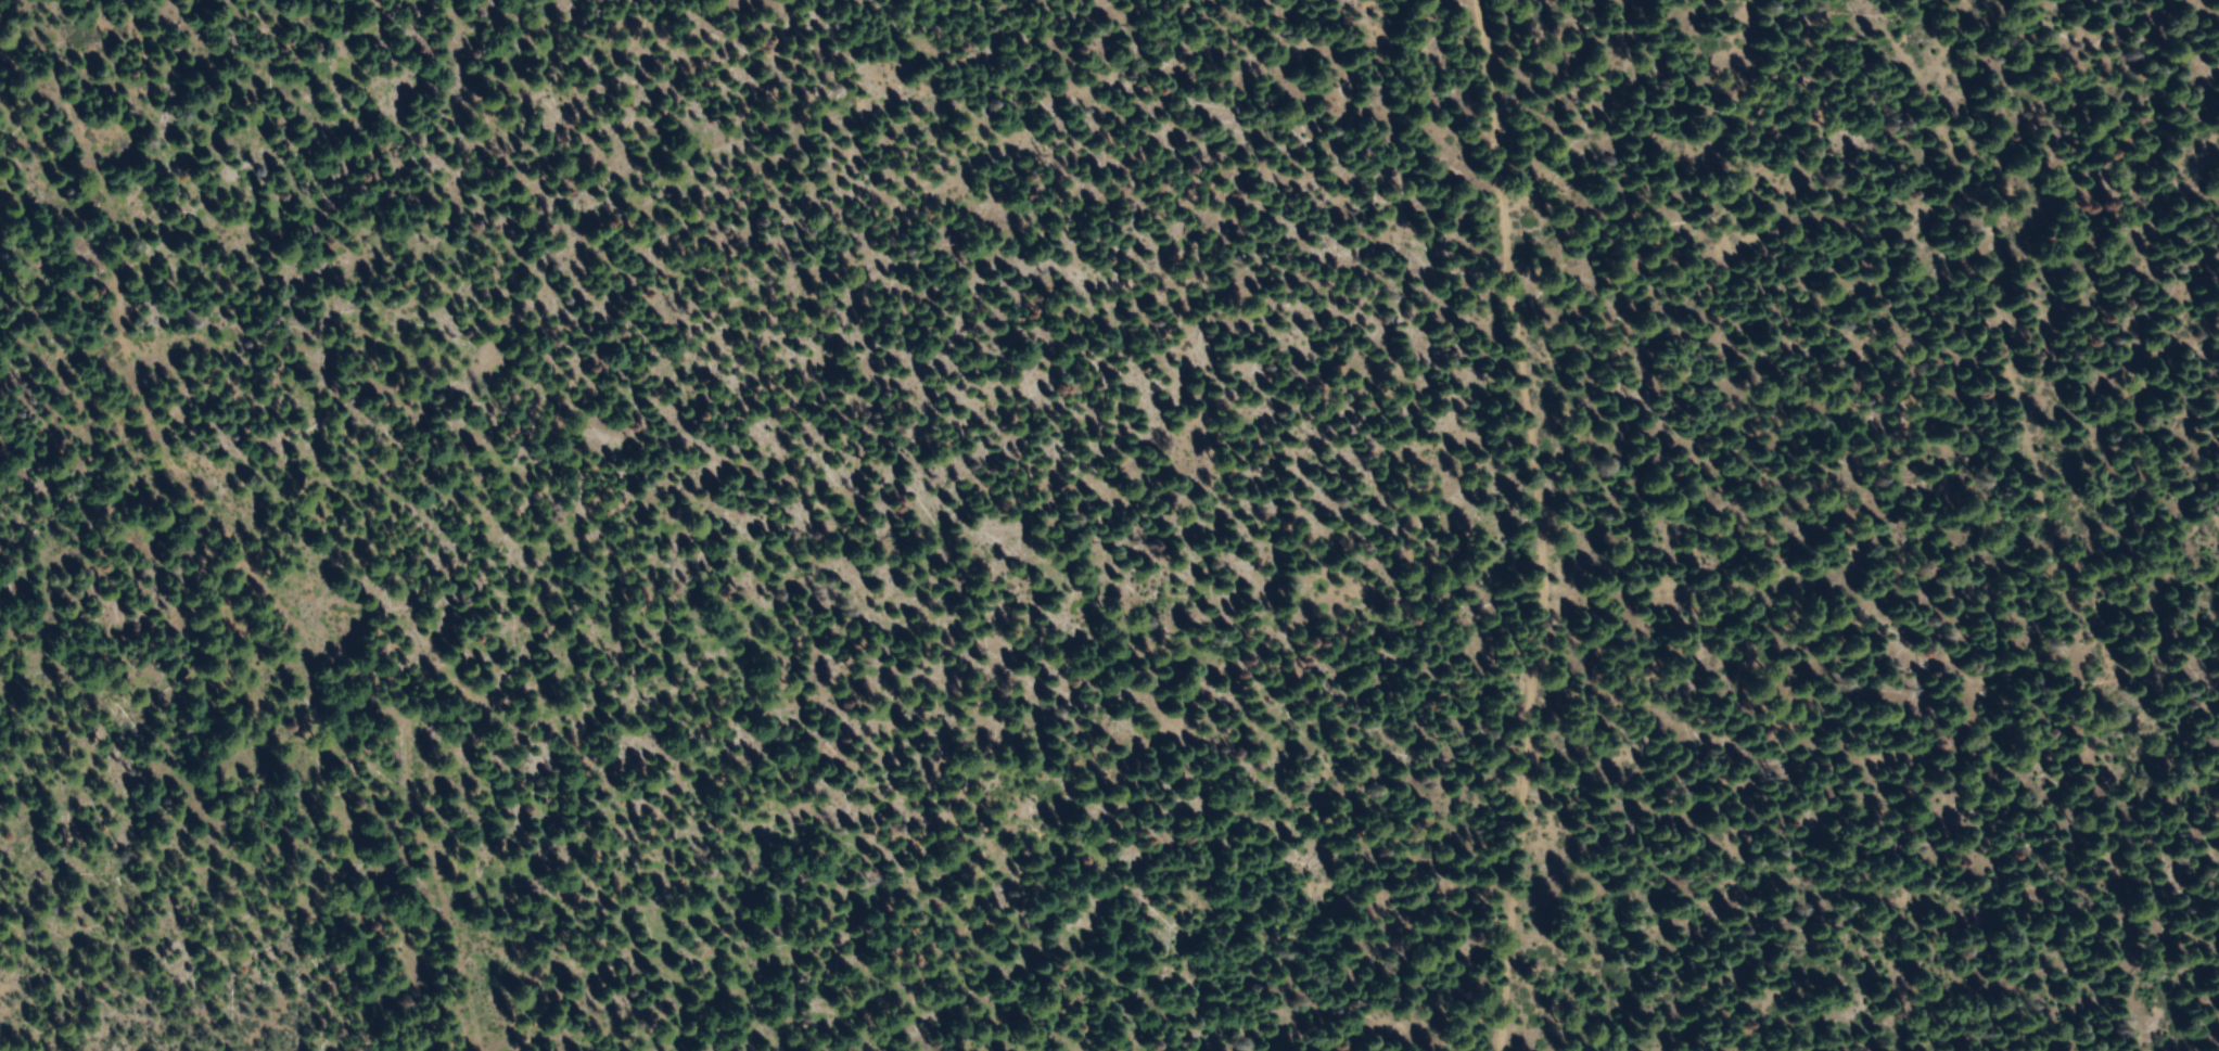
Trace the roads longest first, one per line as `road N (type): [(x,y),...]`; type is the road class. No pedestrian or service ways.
road 1 (track): [(1390,0),(1460,1050)]

